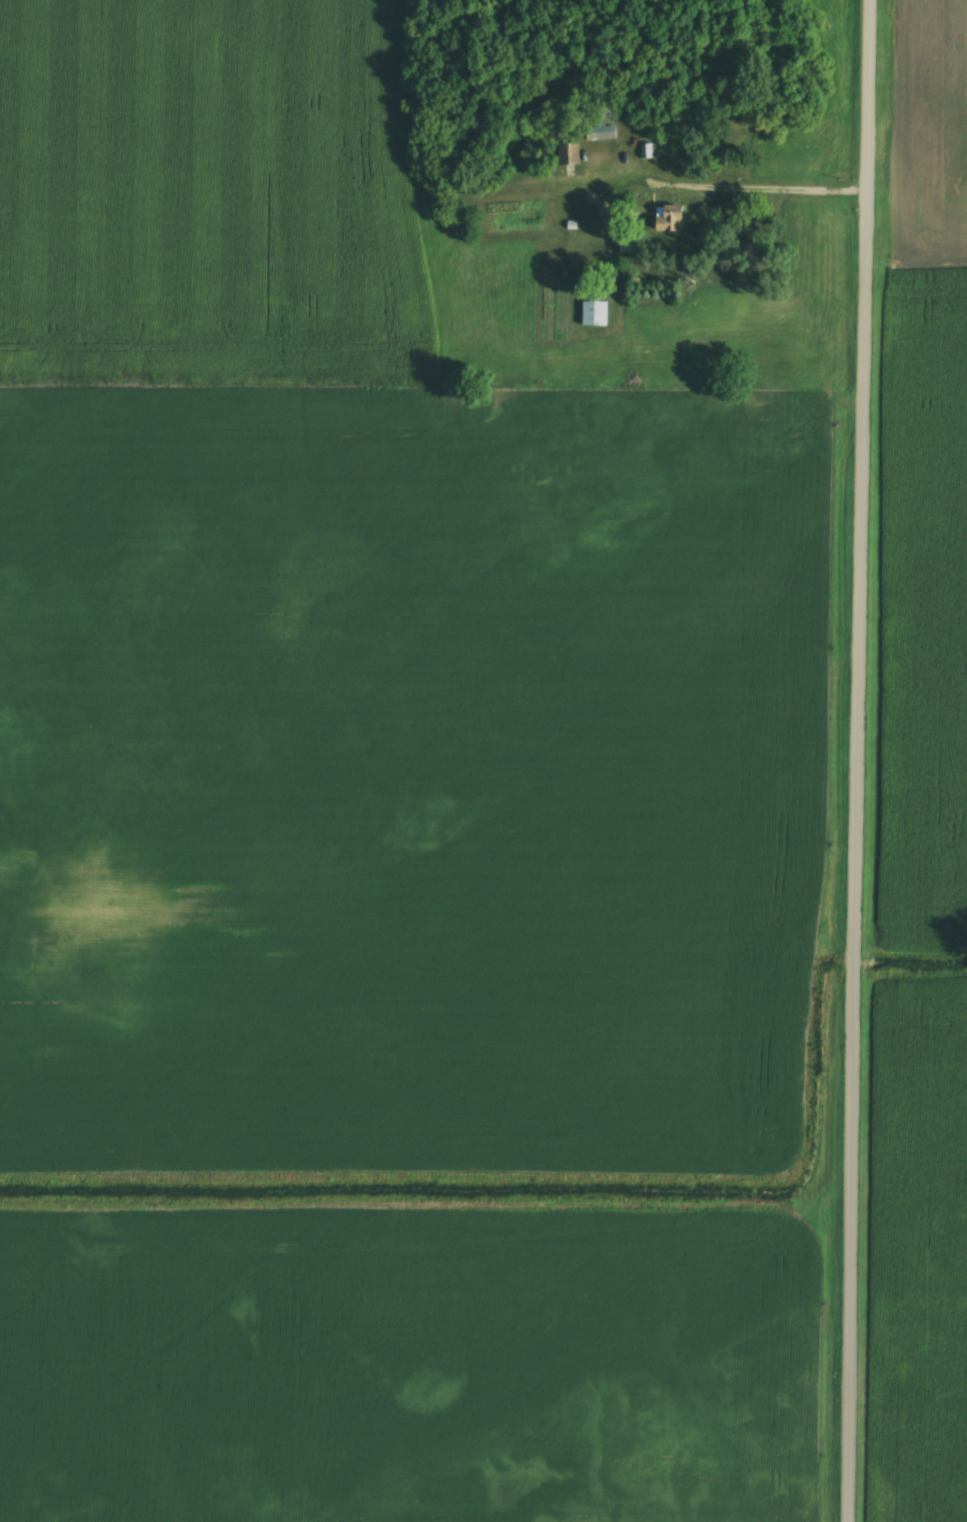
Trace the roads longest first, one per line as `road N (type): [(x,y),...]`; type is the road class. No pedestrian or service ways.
road 1 (residential): [(849,1521),(869,0)]

